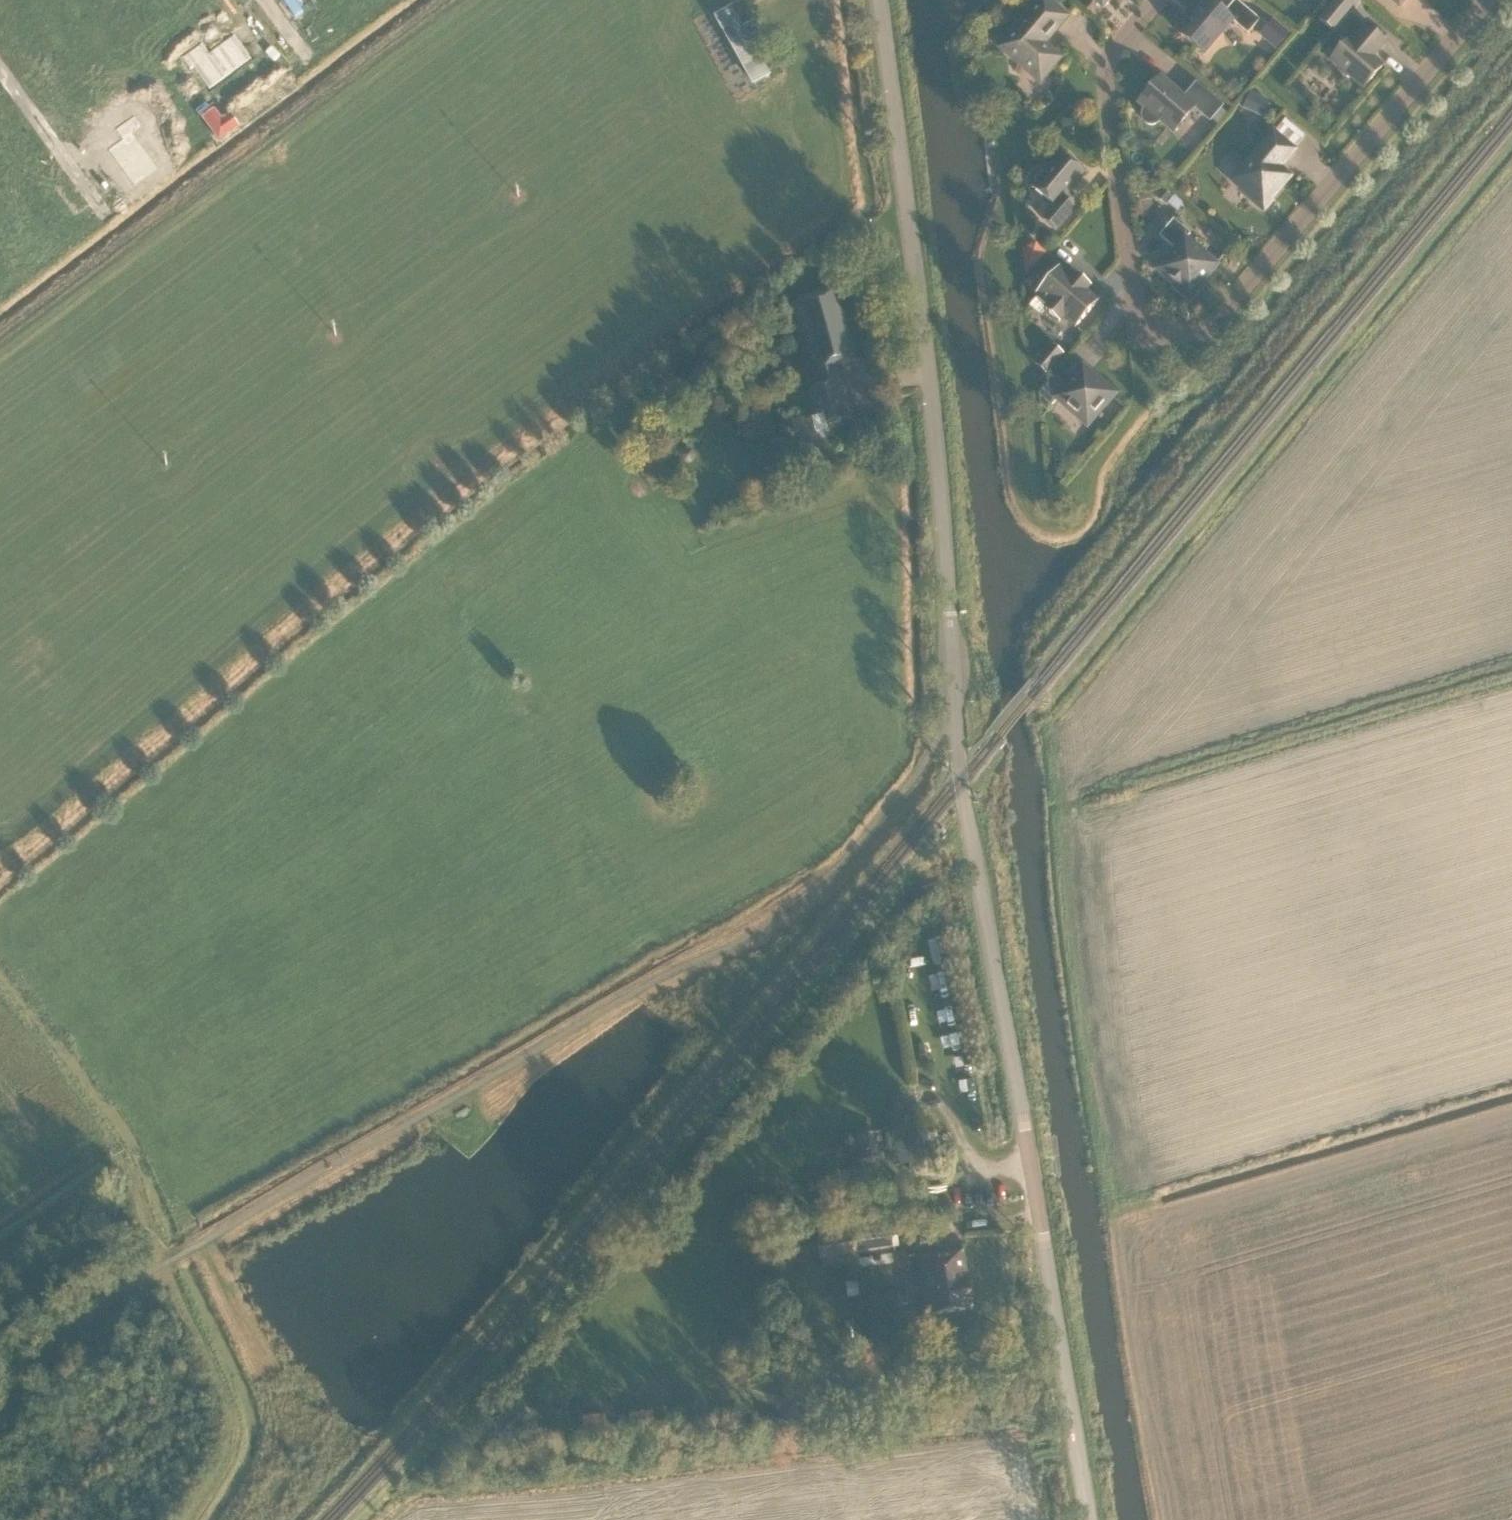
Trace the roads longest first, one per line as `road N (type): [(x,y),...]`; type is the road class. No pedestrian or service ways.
road 1 (tertiary): [(1091,1519),(961,783),(947,580),(882,0)]
road 2 (residential): [(1155,0),(1114,48),(1105,78),(1141,325),(1165,338),(1205,329),(1486,0)]
road 3 (residential): [(105,212),(0,63)]

